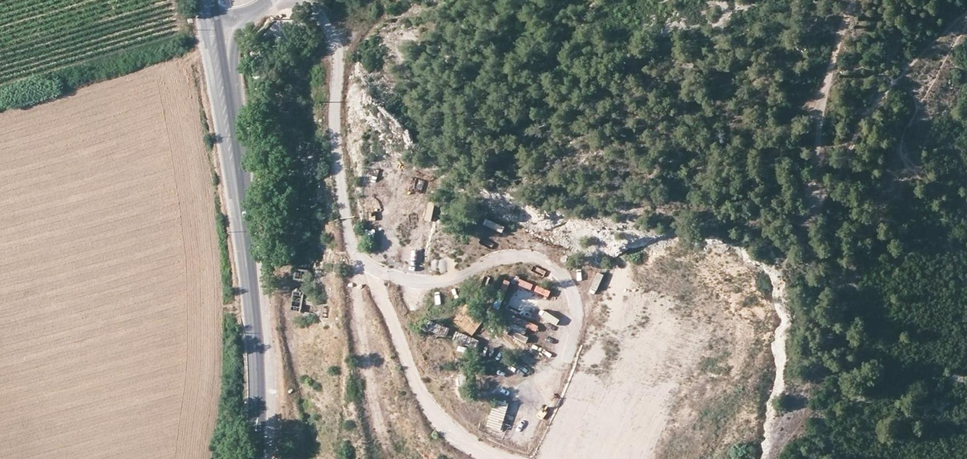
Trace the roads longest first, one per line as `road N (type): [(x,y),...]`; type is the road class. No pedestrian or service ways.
road 1 (track): [(20,360),(222,299),(221,244),(188,61),(199,43),(214,38)]
road 2 (track): [(852,0),(821,98),(815,210),(878,100),(966,11)]
road 3 (secondary): [(214,38),(254,333),(255,458)]

